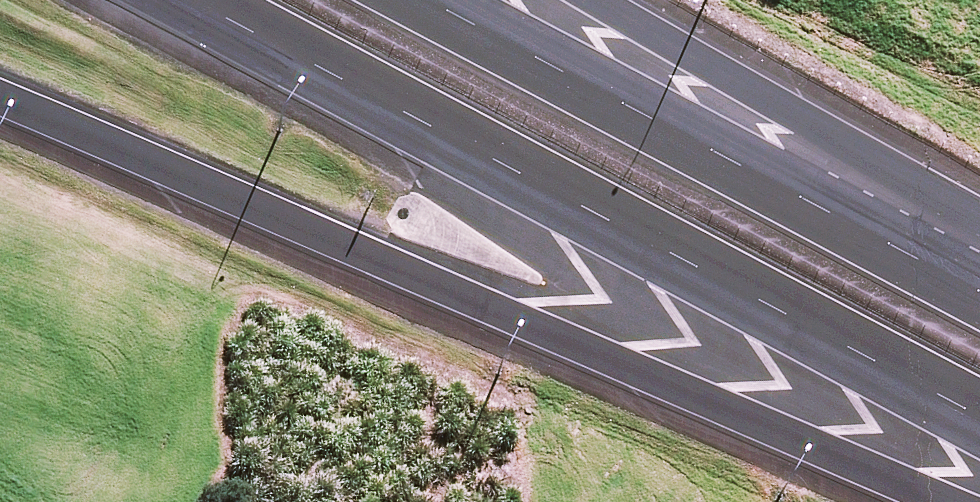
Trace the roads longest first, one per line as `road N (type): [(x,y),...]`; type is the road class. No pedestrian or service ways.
road 1 (motorway): [(935,501),(0,99)]
road 2 (motorway): [(979,407),(211,0)]
road 3 (motorway): [(425,0),(979,292)]
road 4 (motorway): [(593,0),(979,258)]

